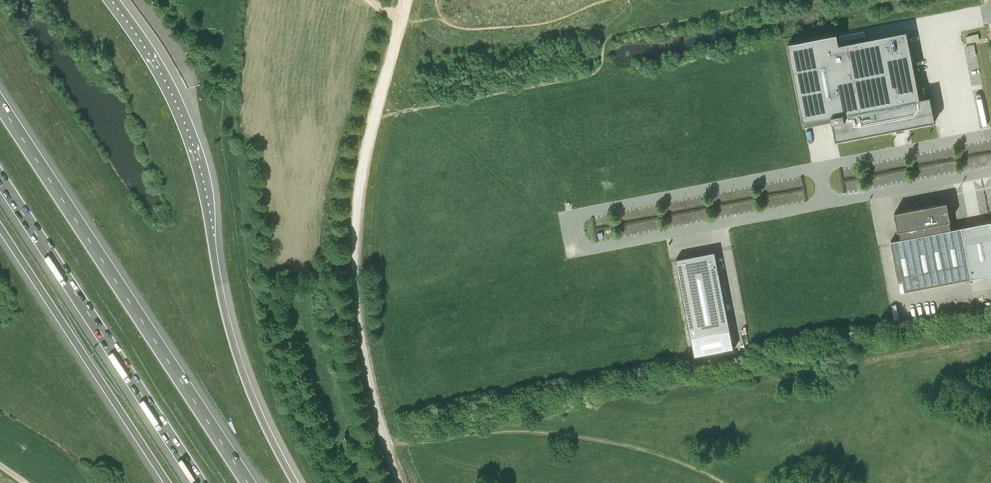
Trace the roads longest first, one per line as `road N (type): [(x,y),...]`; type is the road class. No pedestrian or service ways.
road 1 (motorway): [(297,482),(235,345),(184,132),(145,53),(106,0)]
road 2 (unclassified): [(401,482),(365,360),(356,251),(369,140),(406,0)]
road 3 (motorway): [(249,482),(0,103)]
road 4 (motorway): [(0,179),(199,482)]
road 5 (motorway): [(0,229),(168,482)]

